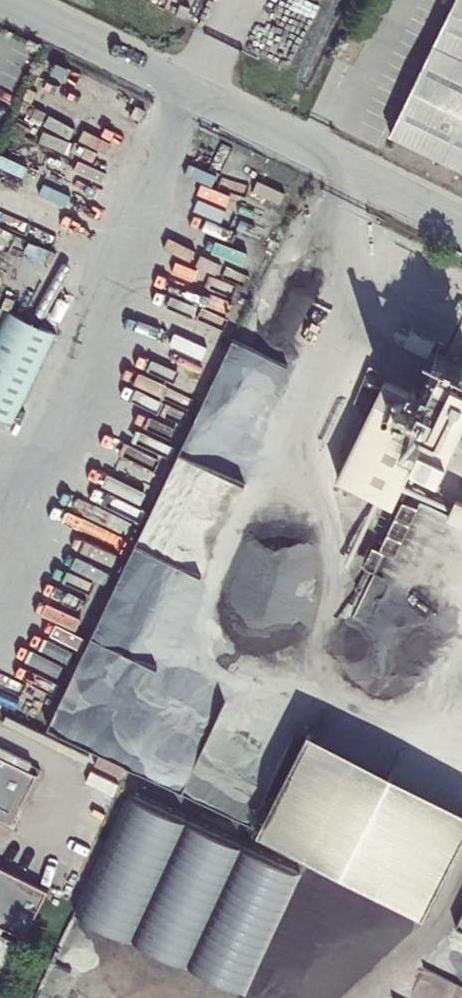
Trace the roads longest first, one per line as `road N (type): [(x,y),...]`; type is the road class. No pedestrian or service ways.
road 1 (unclassified): [(461,225),(0,0)]

